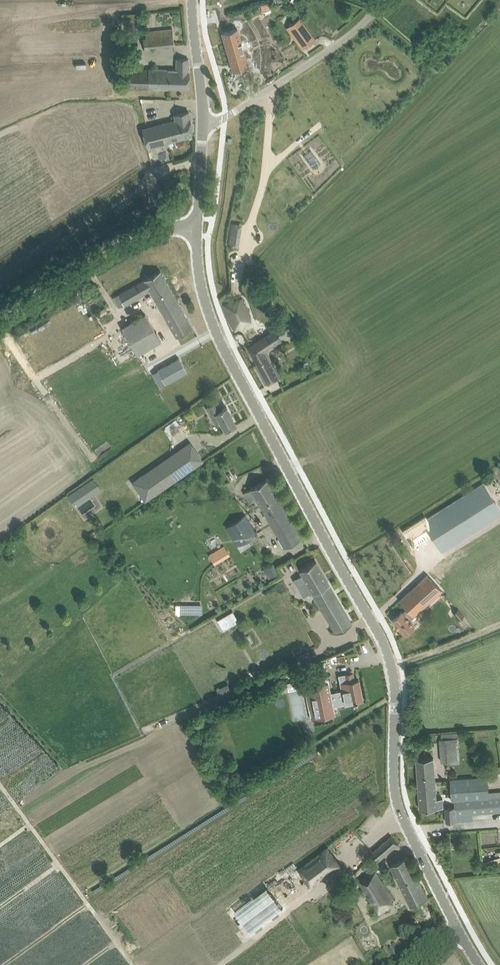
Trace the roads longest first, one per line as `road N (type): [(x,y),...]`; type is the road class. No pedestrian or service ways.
road 1 (tertiary): [(479,964),(398,815),(386,653),(206,315),(195,227)]
road 2 (unclassified): [(204,123),(225,119),(348,39),(387,0)]
road 3 (unclassified): [(0,318),(114,246),(195,227)]
road 4 (tertiary): [(204,123),(192,0)]

